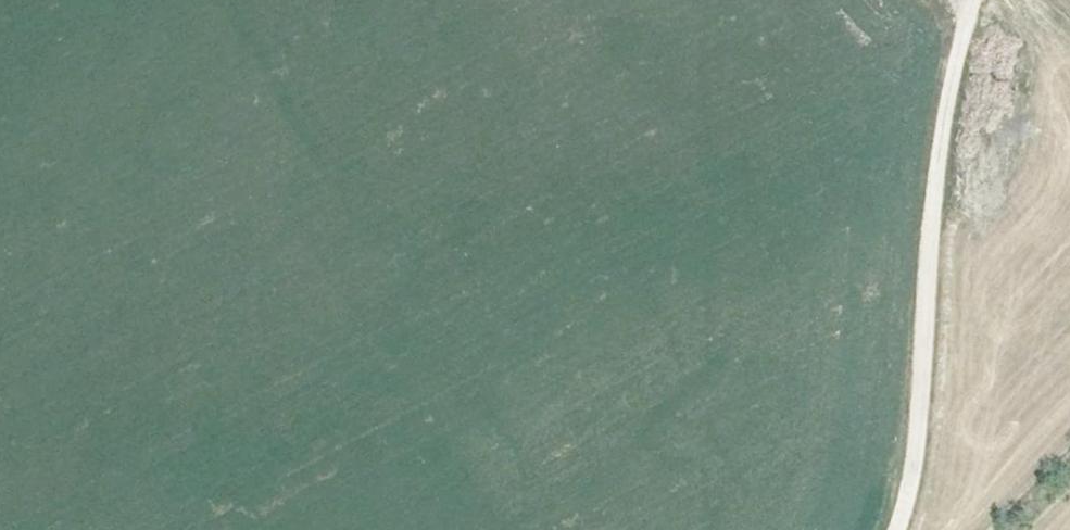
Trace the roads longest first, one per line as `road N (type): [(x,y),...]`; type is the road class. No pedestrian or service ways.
road 1 (track): [(966,0),(935,144),(914,474),(895,529)]

